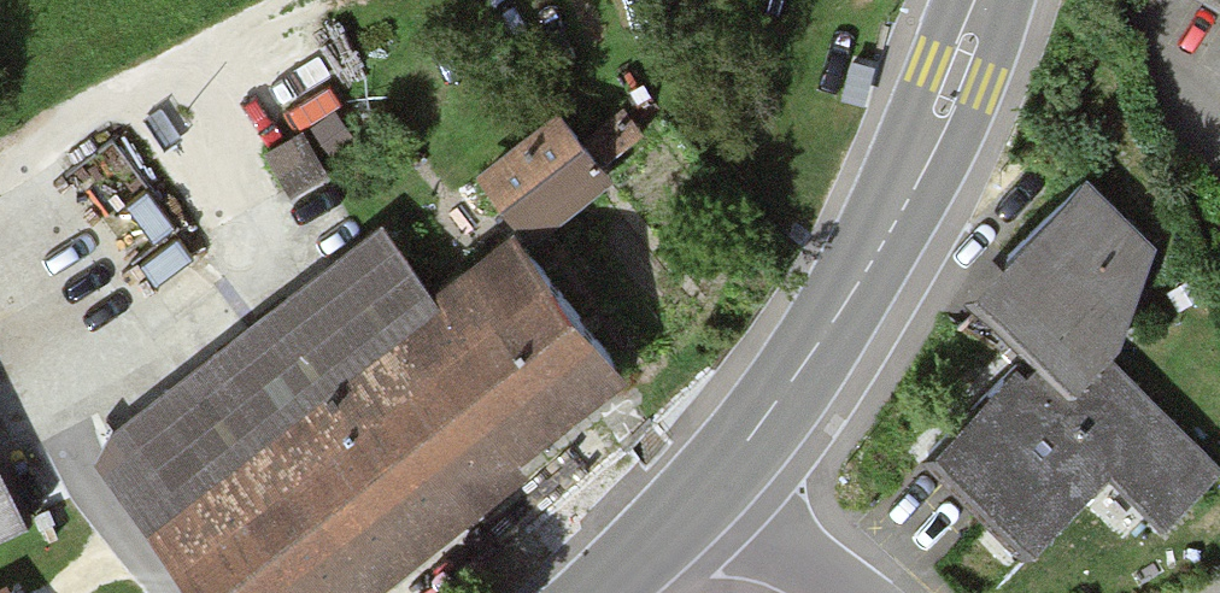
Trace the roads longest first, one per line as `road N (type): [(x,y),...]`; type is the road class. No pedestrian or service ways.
road 1 (tertiary): [(984,0),(893,219),(799,372),(707,491)]
road 2 (residential): [(840,592),(707,491)]
road 3 (tertiary): [(707,491),(598,592)]

